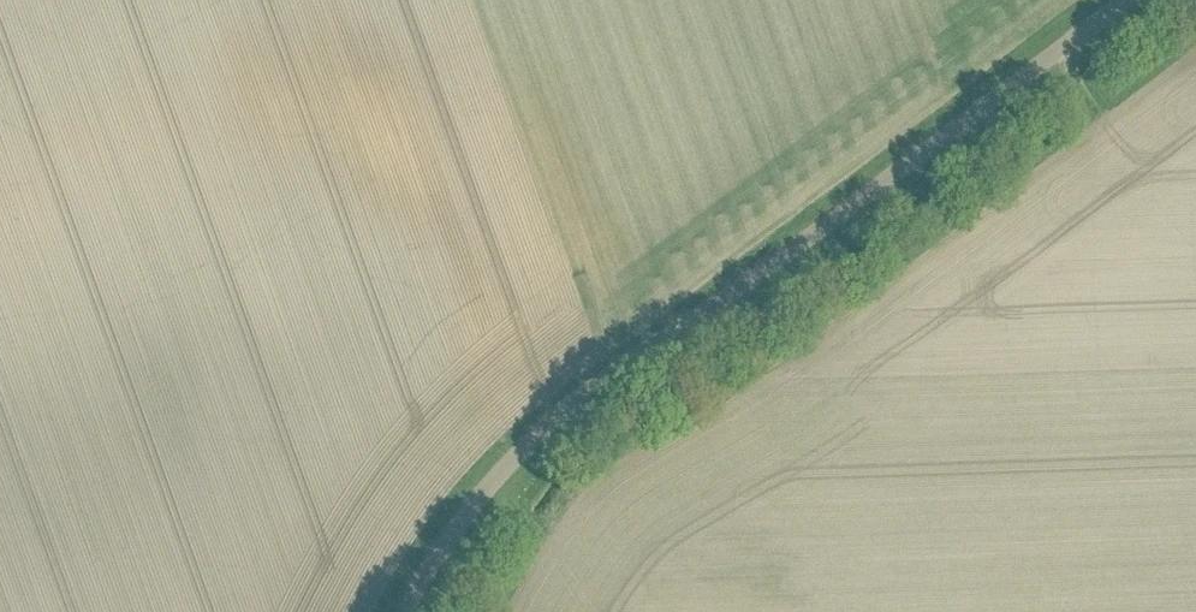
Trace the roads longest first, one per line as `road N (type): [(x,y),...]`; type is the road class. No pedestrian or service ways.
road 1 (unclassified): [(405,611),(470,507),(530,445),(1126,0)]

